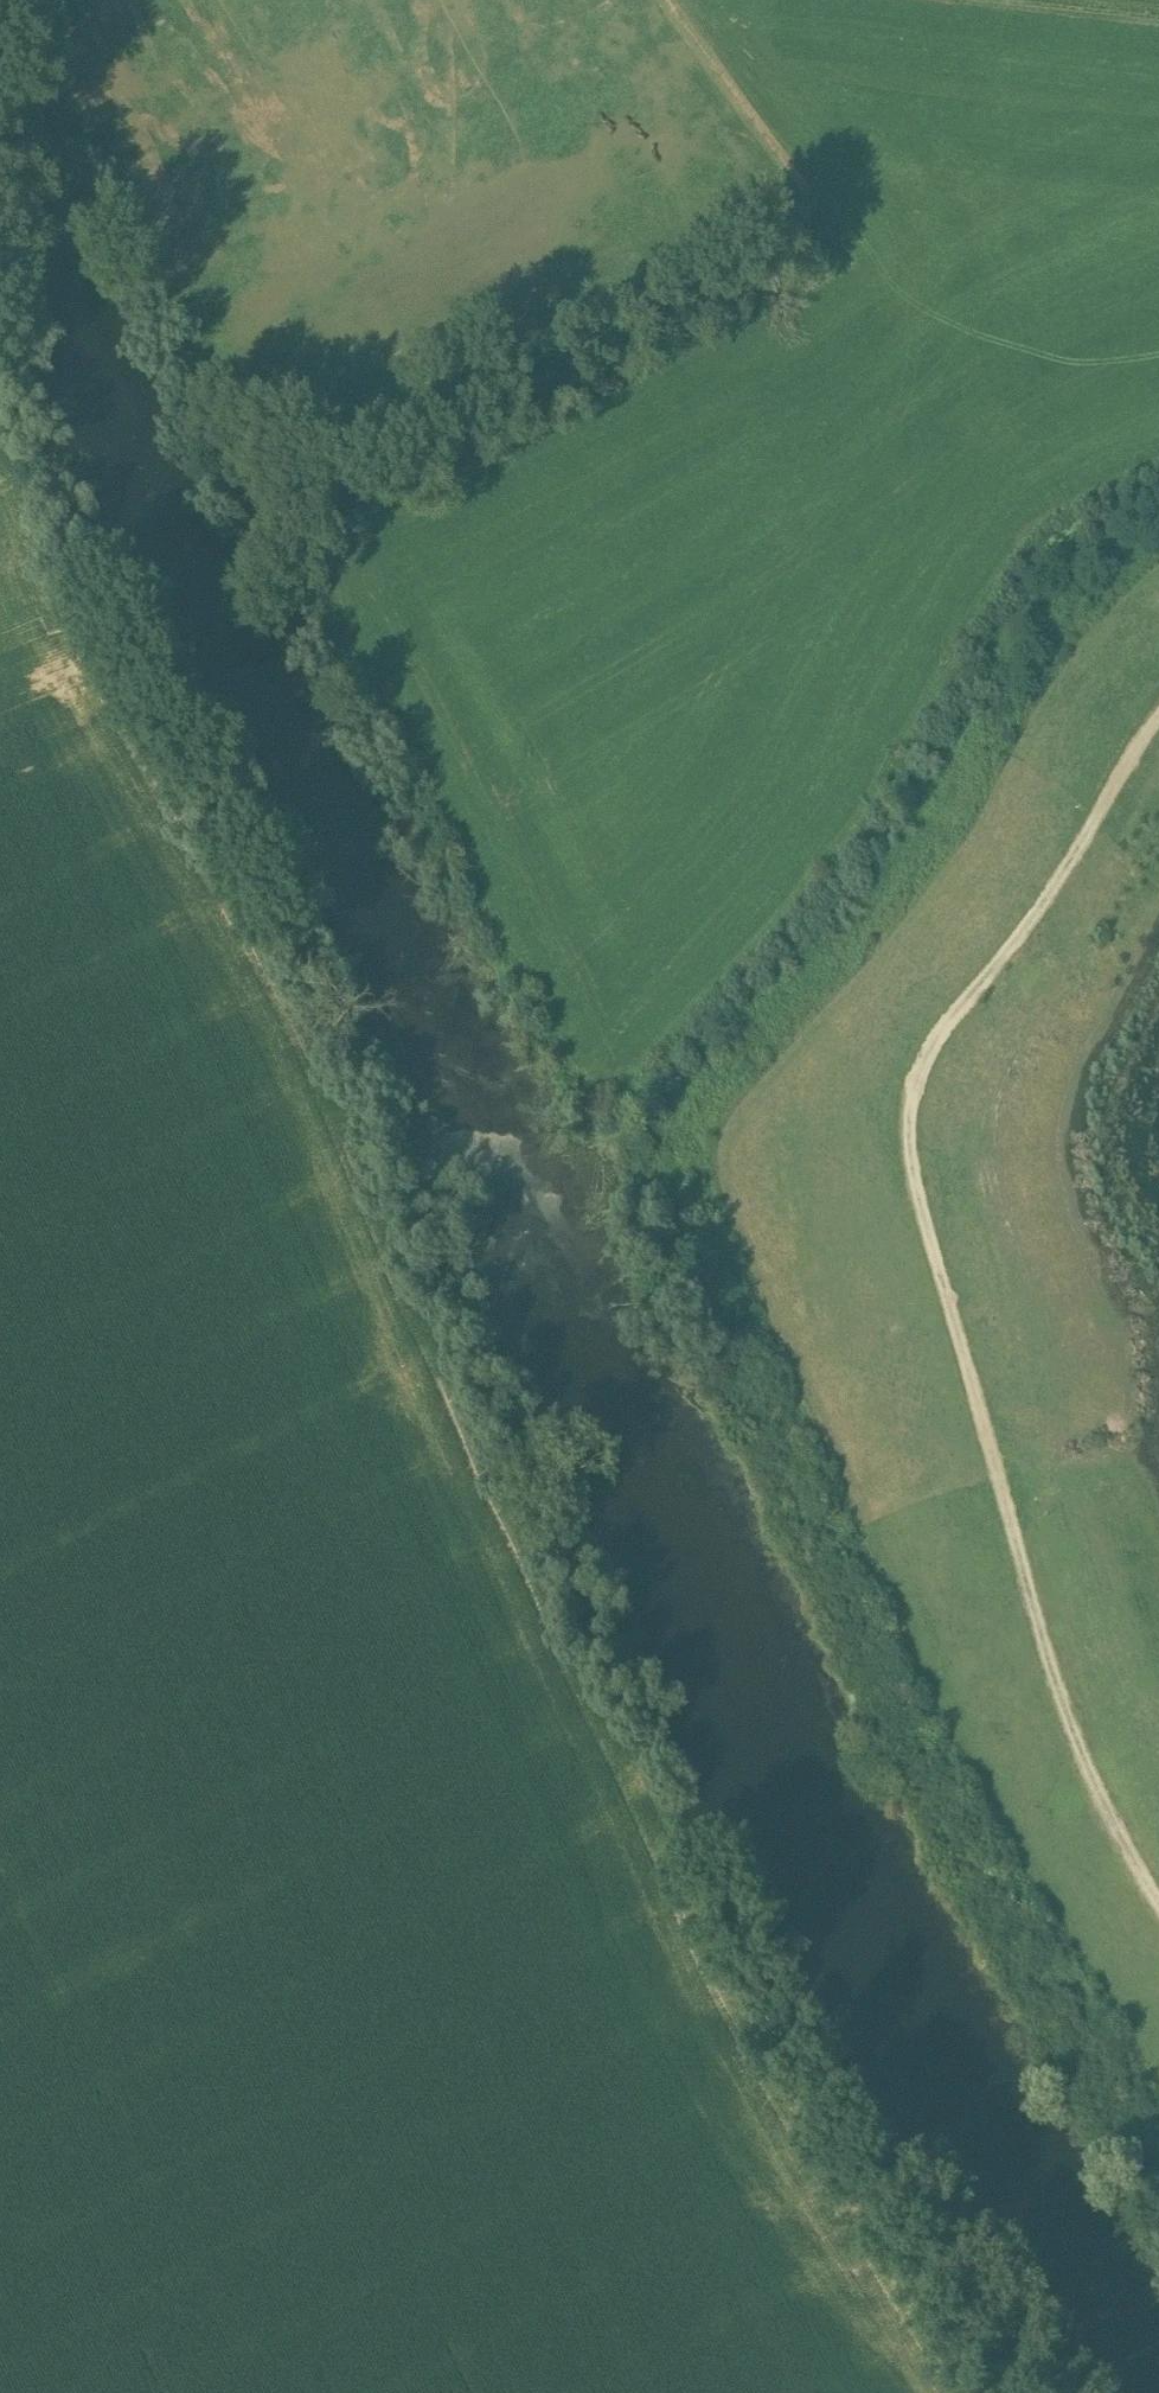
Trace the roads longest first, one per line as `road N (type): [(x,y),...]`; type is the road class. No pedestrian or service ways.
road 1 (track): [(1158,716),(1050,898),(937,1041),(914,1081),(905,1128),(913,1190),(1031,1604),(1111,1818),(1158,1900)]

